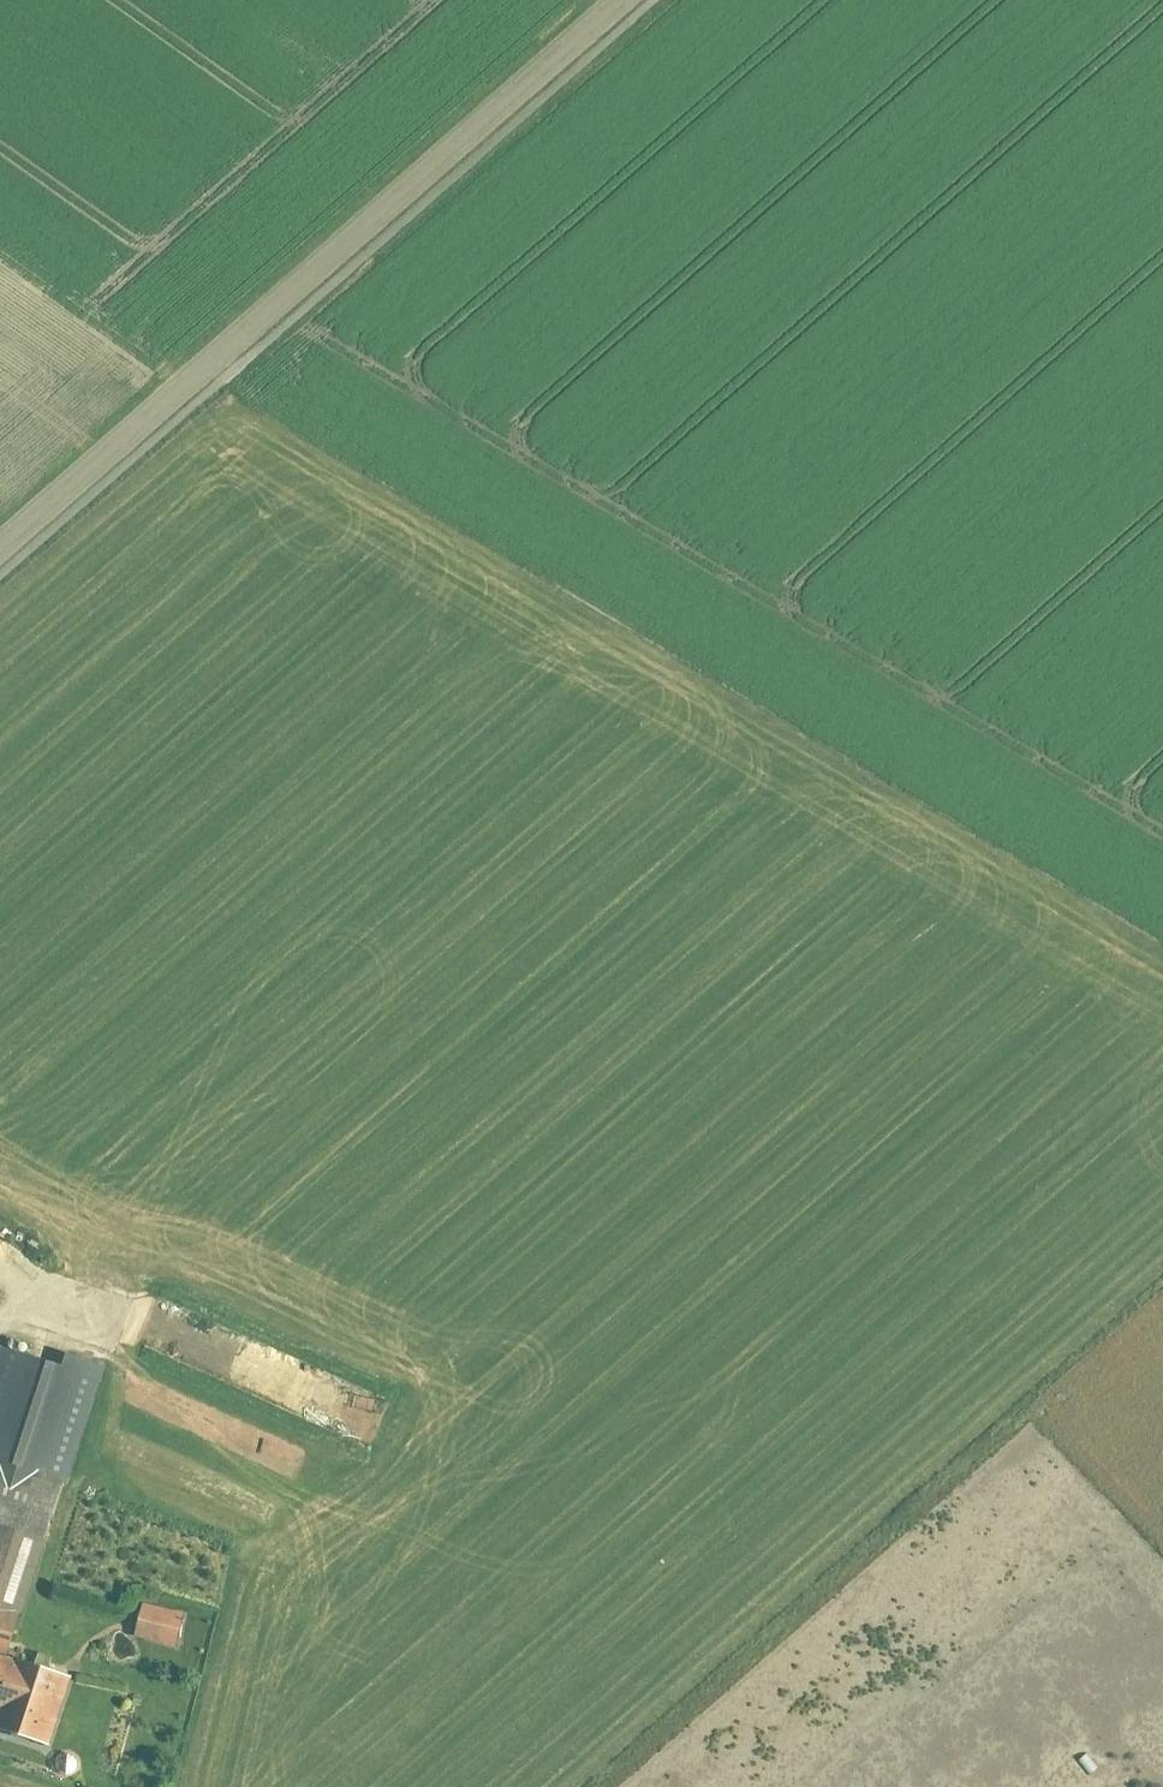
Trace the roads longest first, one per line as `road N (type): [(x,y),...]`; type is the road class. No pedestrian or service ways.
road 1 (tertiary): [(627,0),(0,550)]

